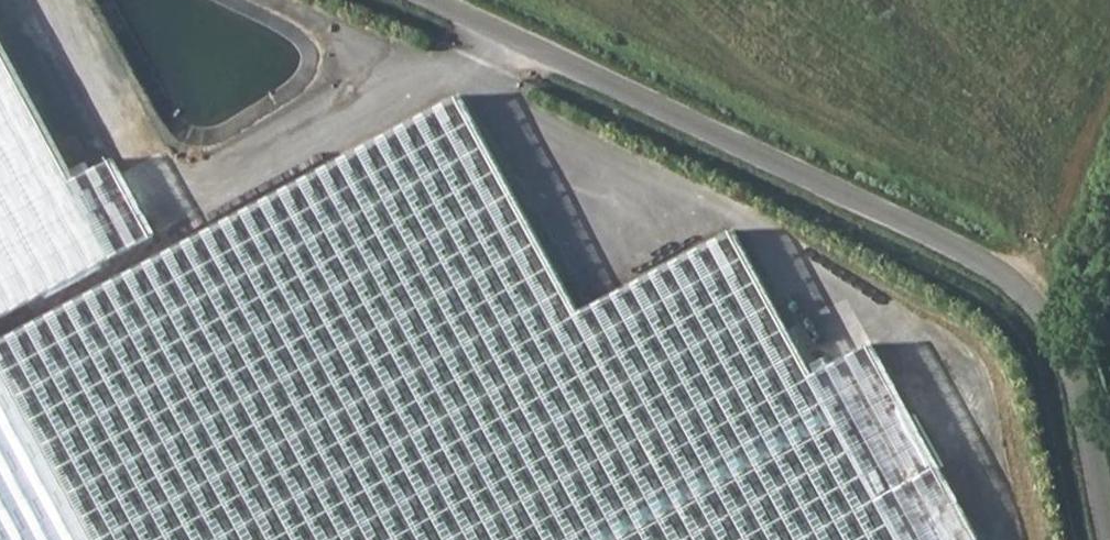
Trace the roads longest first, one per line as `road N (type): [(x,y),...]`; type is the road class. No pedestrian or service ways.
road 1 (unclassified): [(1108,539),(1072,368),(1036,304),(972,263),(420,0)]

